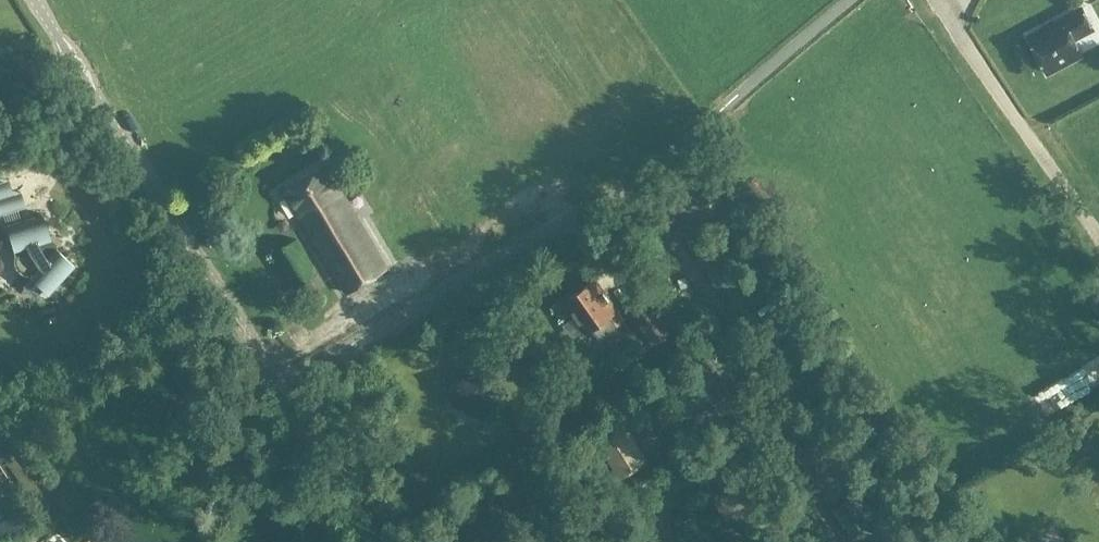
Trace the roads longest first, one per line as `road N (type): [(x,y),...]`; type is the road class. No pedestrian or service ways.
road 1 (unclassified): [(284,391),(636,181),(726,107)]
road 2 (unclassified): [(284,391),(36,0)]
road 3 (unclassified): [(1098,237),(938,0)]
road 4 (unclassified): [(380,541),(284,391)]

